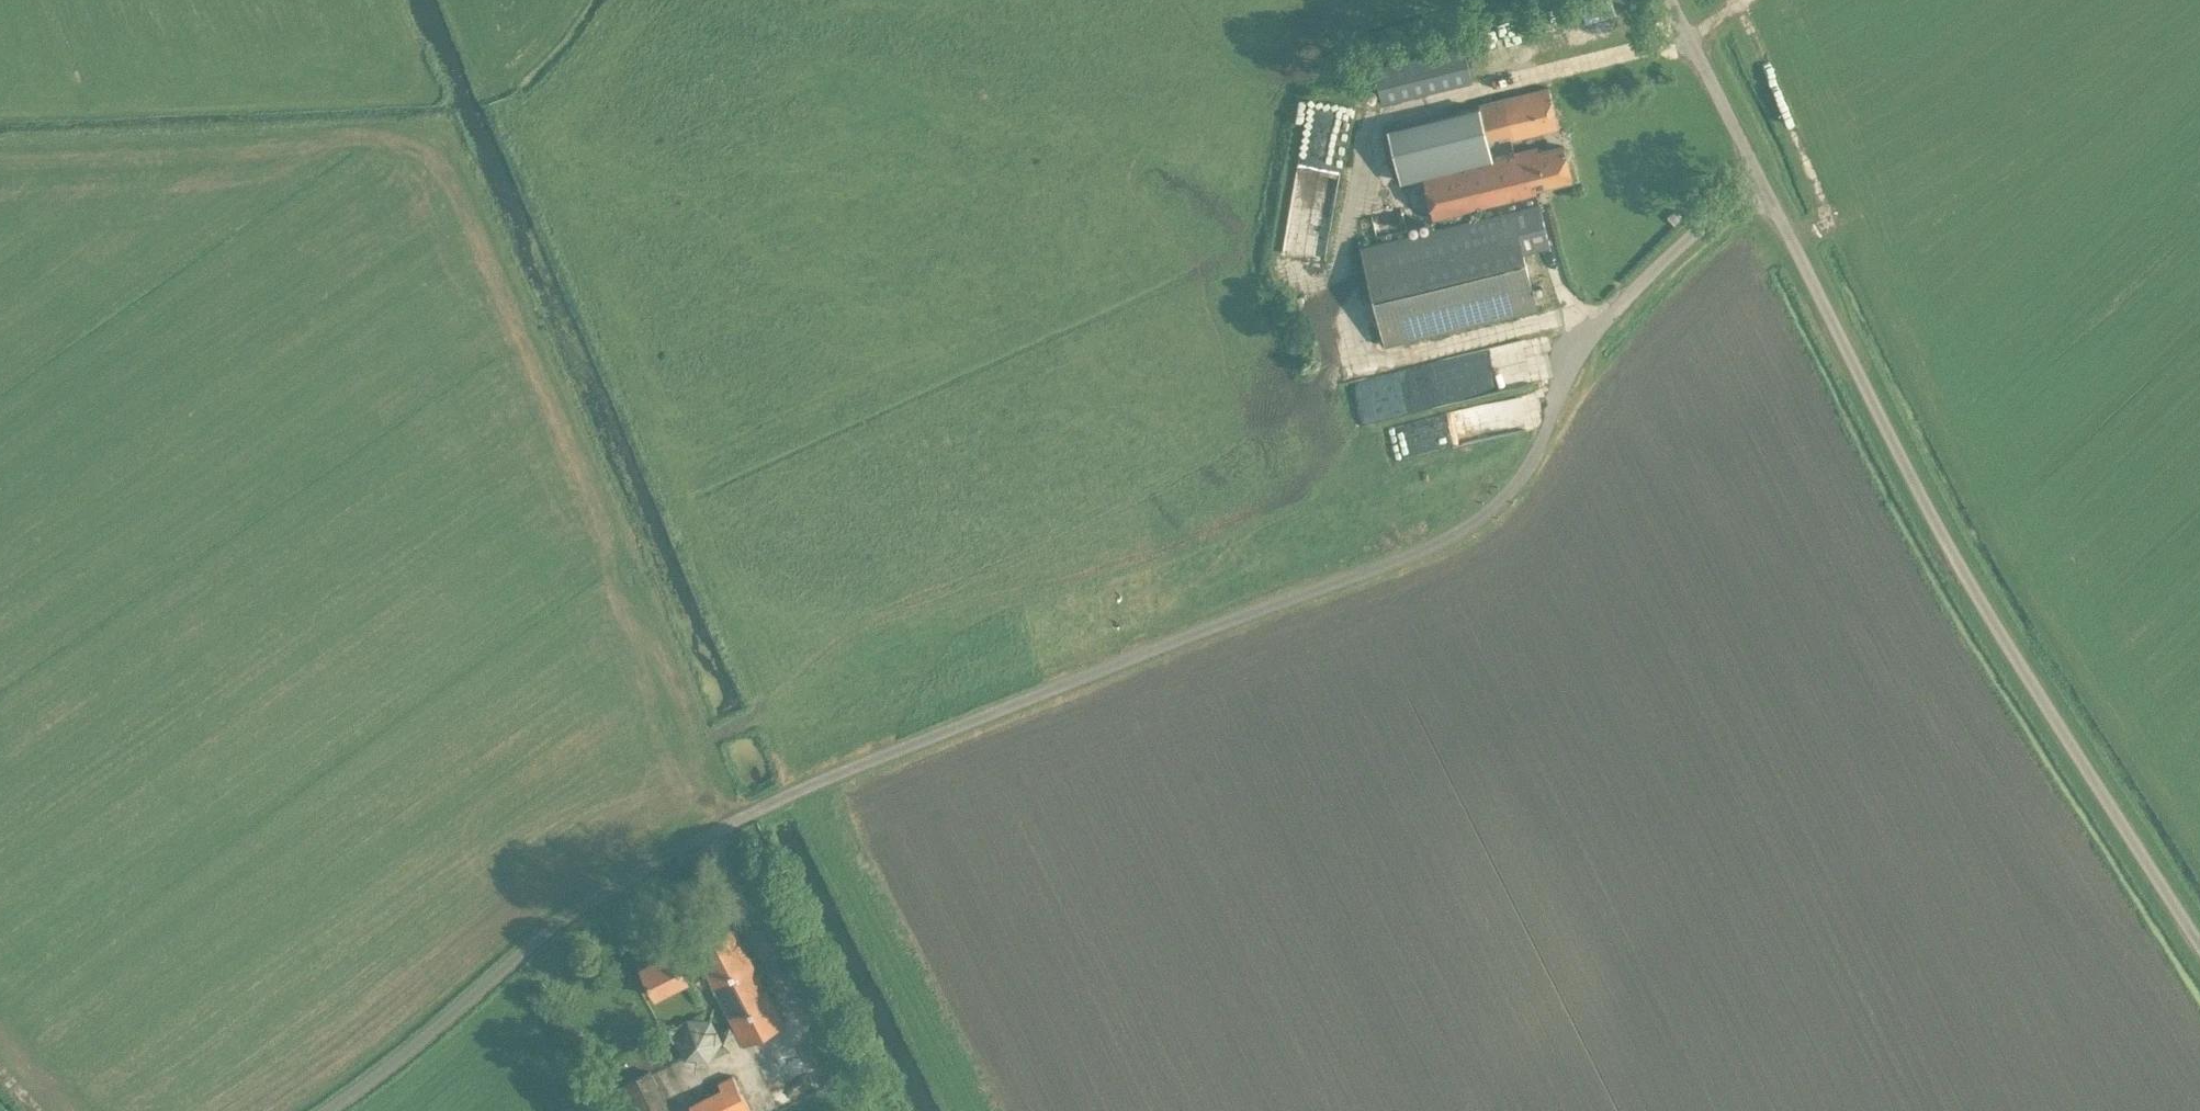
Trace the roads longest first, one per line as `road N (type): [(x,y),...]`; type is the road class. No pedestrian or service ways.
road 1 (unclassified): [(2199,946),(1972,592),(1668,0)]

